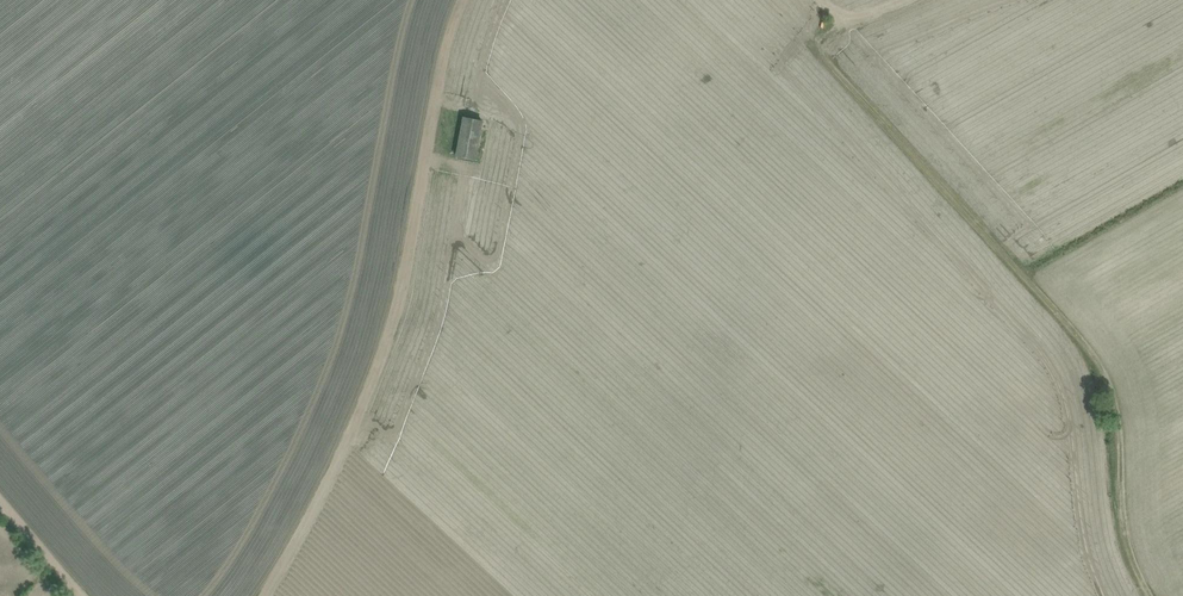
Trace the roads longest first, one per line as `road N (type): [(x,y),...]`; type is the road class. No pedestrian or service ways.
road 1 (track): [(1154,595),(1136,566),(1123,507),(1116,392),(1096,352),(854,96),(827,60),(828,38),(847,16)]
road 2 (track): [(266,595),(353,425),(413,243),(459,0)]
road 3 (track): [(78,595),(0,505)]

